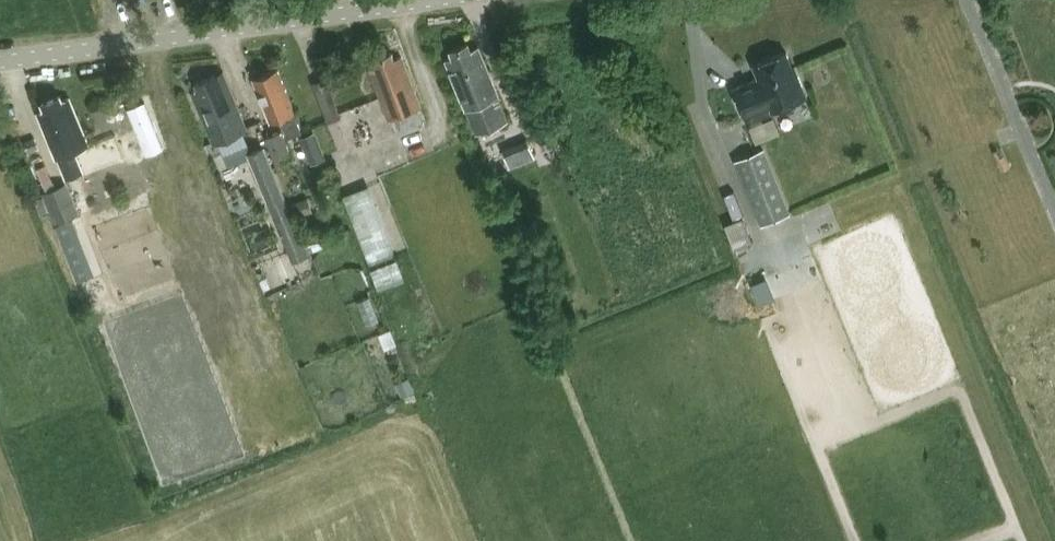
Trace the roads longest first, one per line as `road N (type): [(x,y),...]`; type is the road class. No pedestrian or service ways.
road 1 (unclassified): [(0,60),(435,0)]

